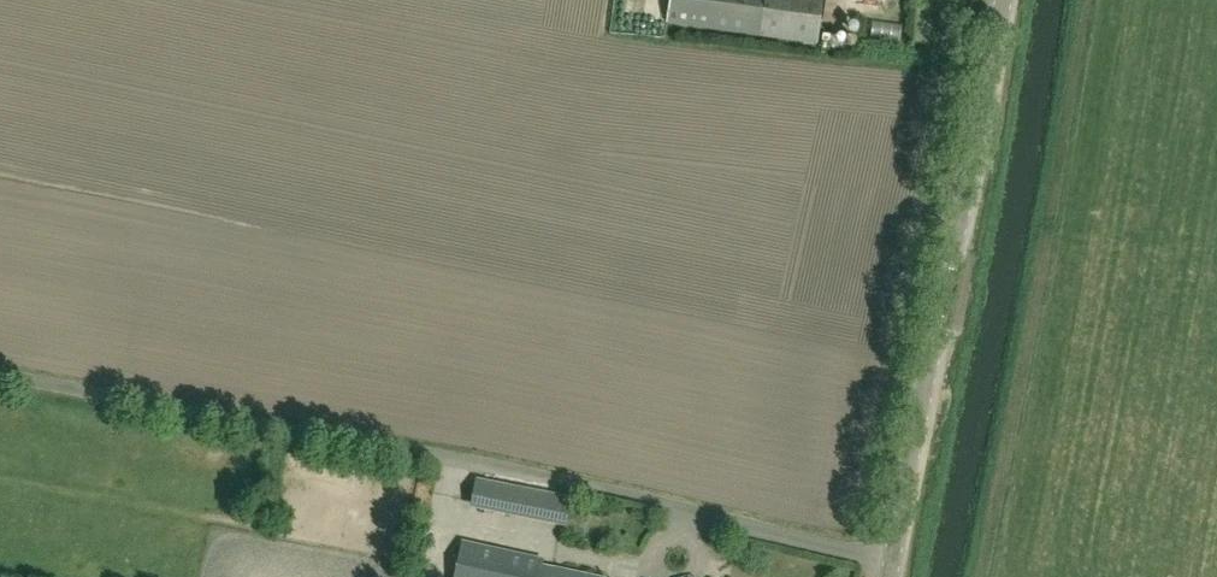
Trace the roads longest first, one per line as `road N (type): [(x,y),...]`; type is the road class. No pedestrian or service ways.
road 1 (tertiary): [(889,576),(996,0)]

